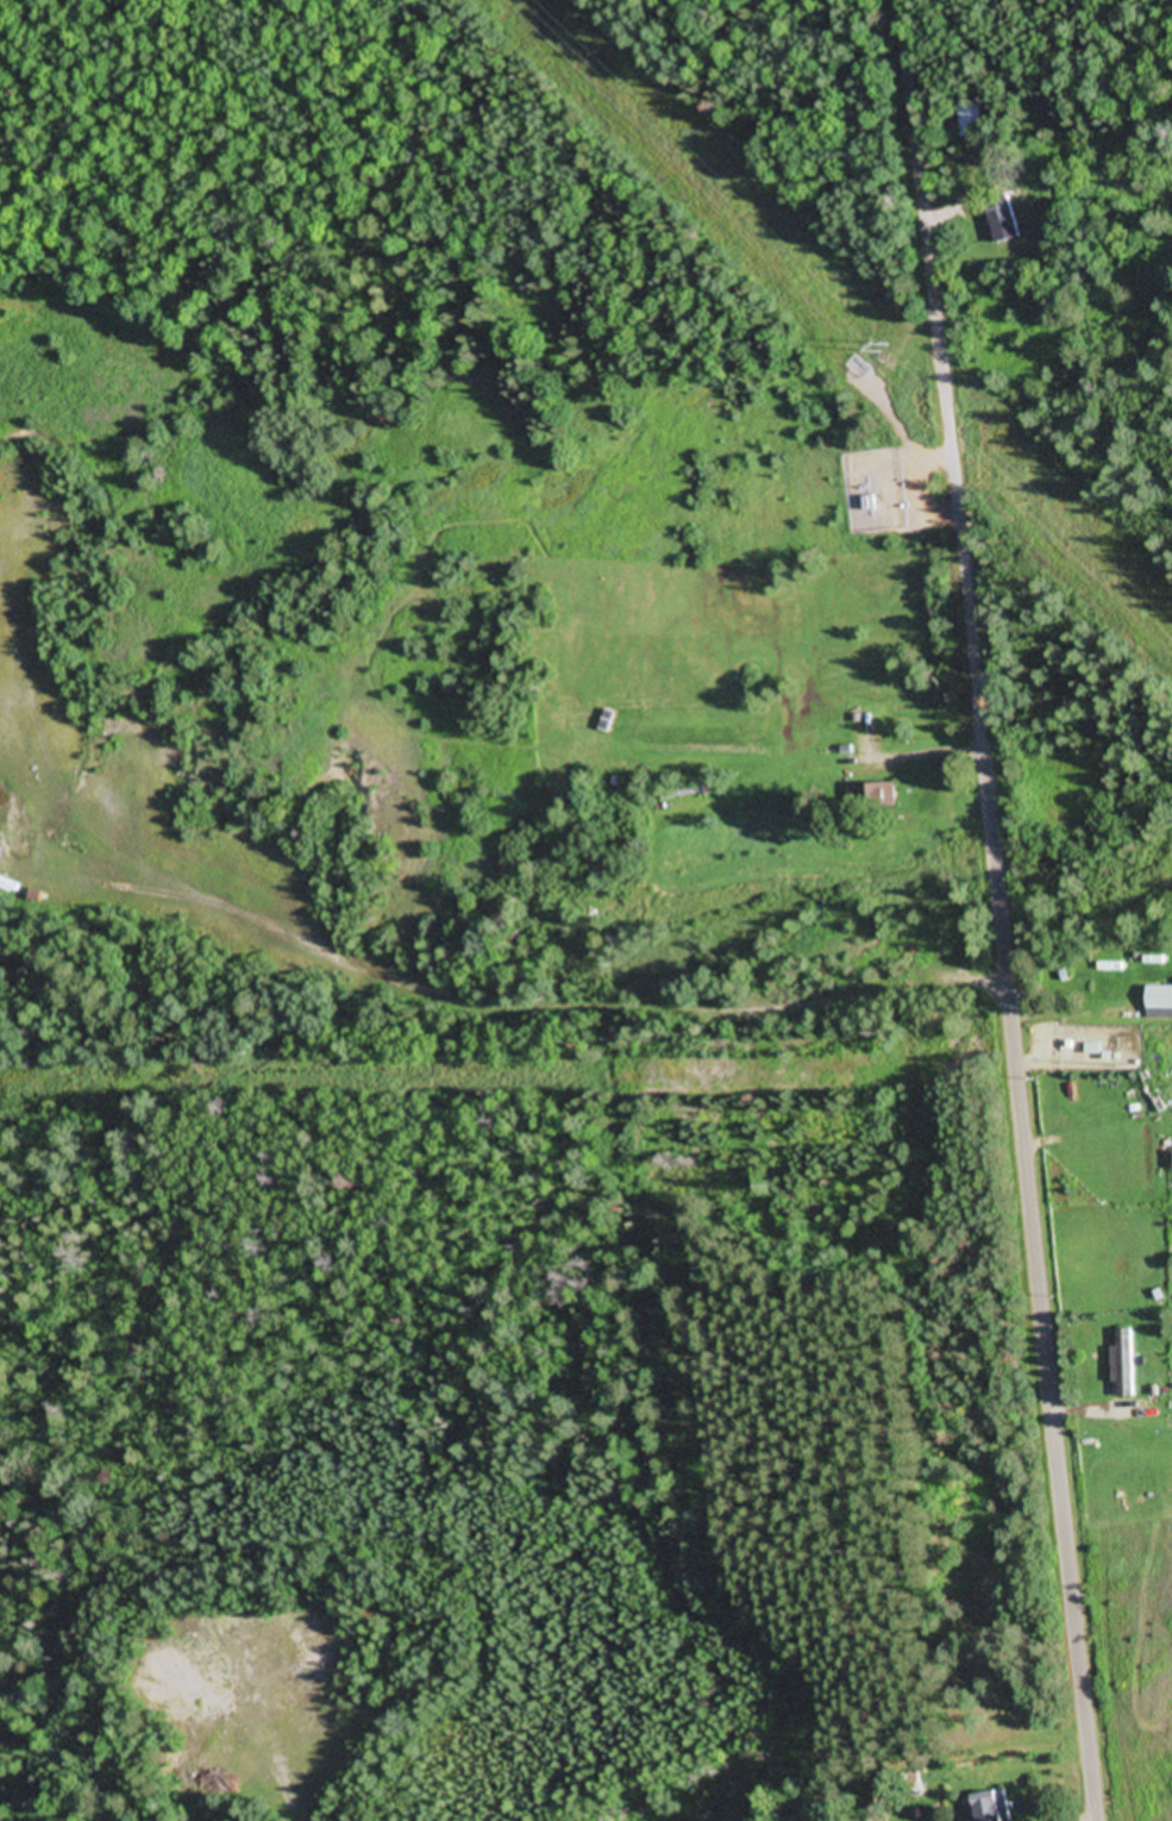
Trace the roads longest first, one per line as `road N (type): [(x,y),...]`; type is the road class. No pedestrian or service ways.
road 1 (residential): [(1097,1820),(902,0)]

